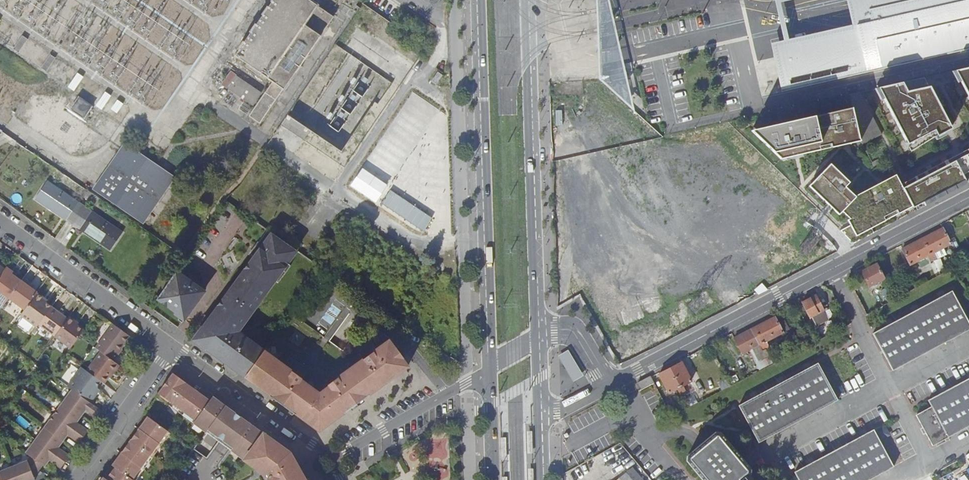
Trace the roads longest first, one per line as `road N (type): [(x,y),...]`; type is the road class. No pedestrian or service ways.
road 1 (residential): [(968,198),(612,384),(579,328),(539,323)]
road 2 (primary): [(478,0),(489,369)]
road 3 (primary): [(539,323),(527,0)]
road 4 (unknown): [(773,299),(627,146)]
road 5 (residential): [(0,226),(171,346)]
road 6 (residential): [(171,346),(333,459)]
road 7 (residential): [(333,459),(489,369)]
road 8 (residential): [(73,479),(171,346)]
road 9 (primary): [(542,479),(539,341)]

